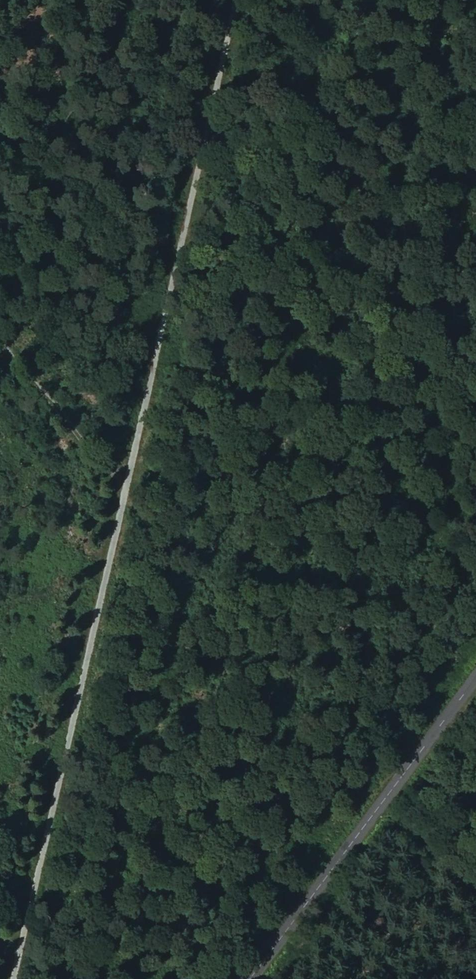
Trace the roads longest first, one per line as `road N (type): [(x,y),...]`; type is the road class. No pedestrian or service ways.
road 1 (track): [(237,0),(19,978)]
road 2 (tertiary): [(475,675),(247,978)]
road 3 (track): [(130,474),(0,321)]

